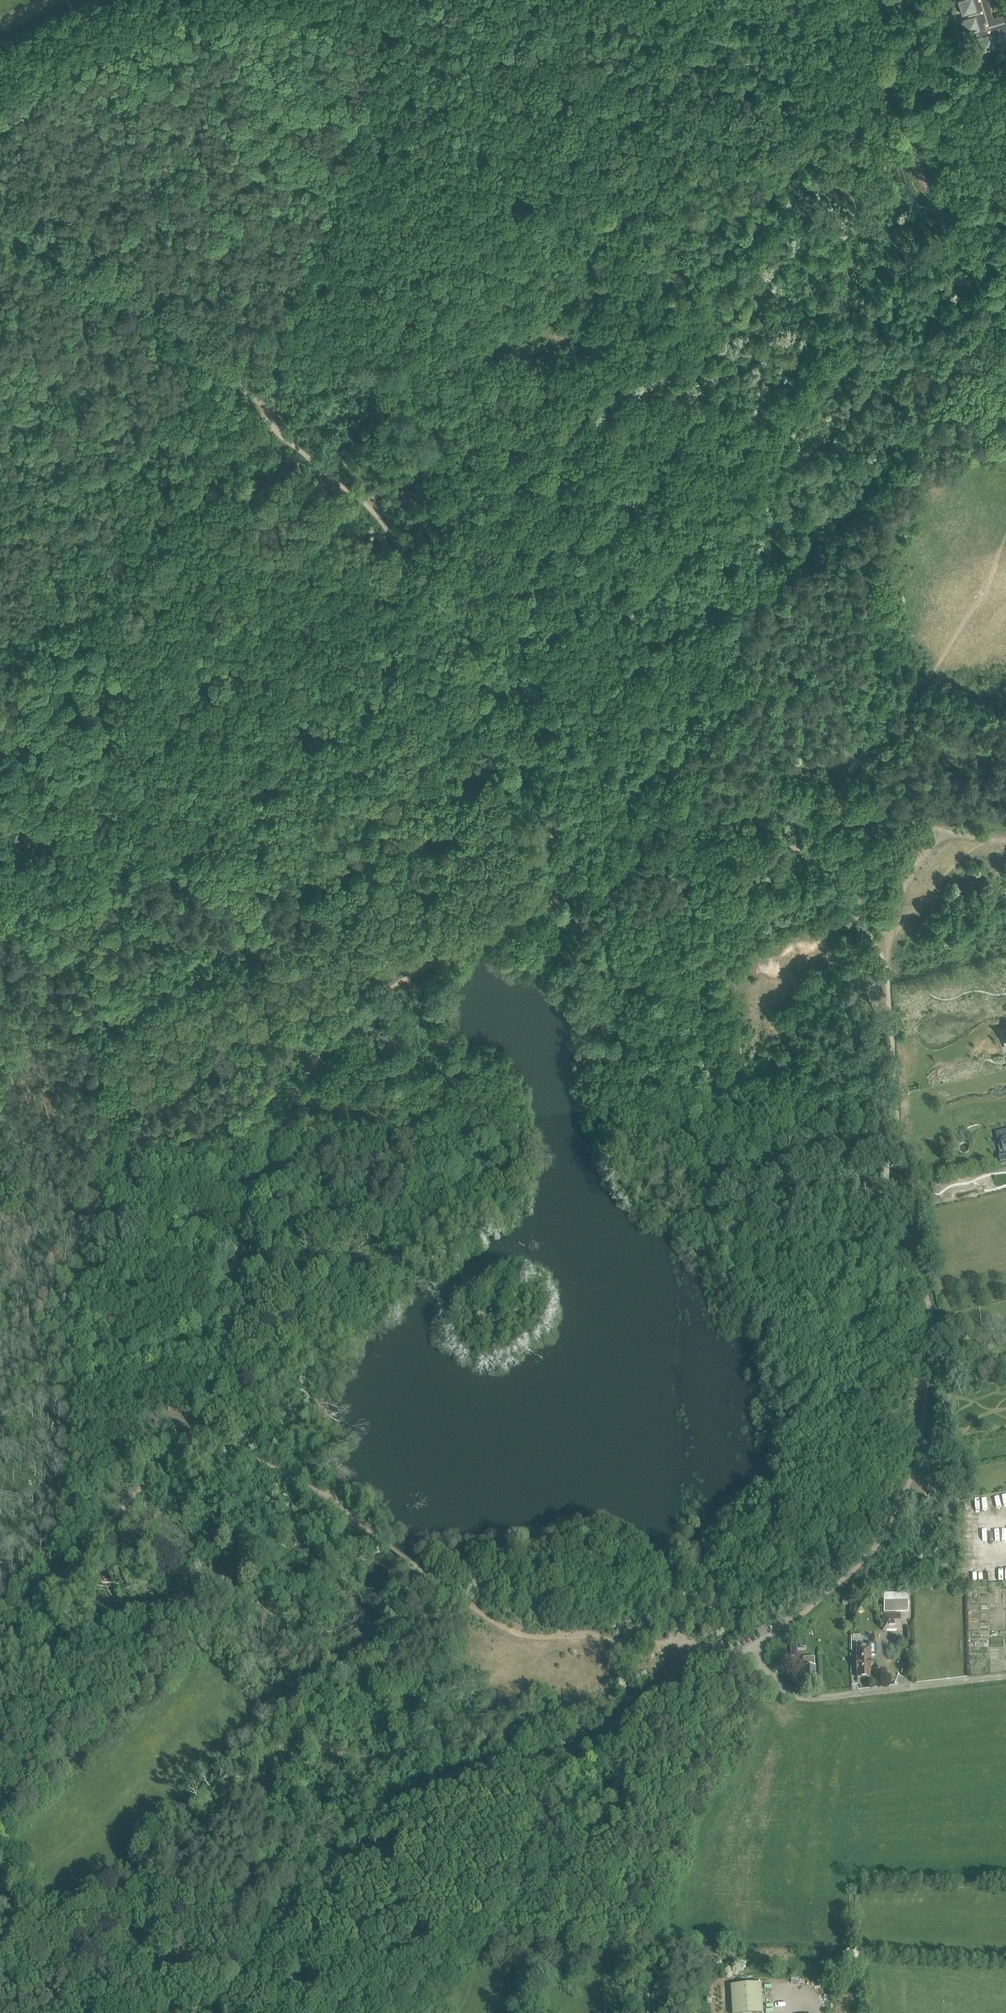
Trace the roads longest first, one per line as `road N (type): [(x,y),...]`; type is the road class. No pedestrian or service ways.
road 1 (unclassified): [(1005,1676),(807,1698),(780,1685),(744,1650)]

